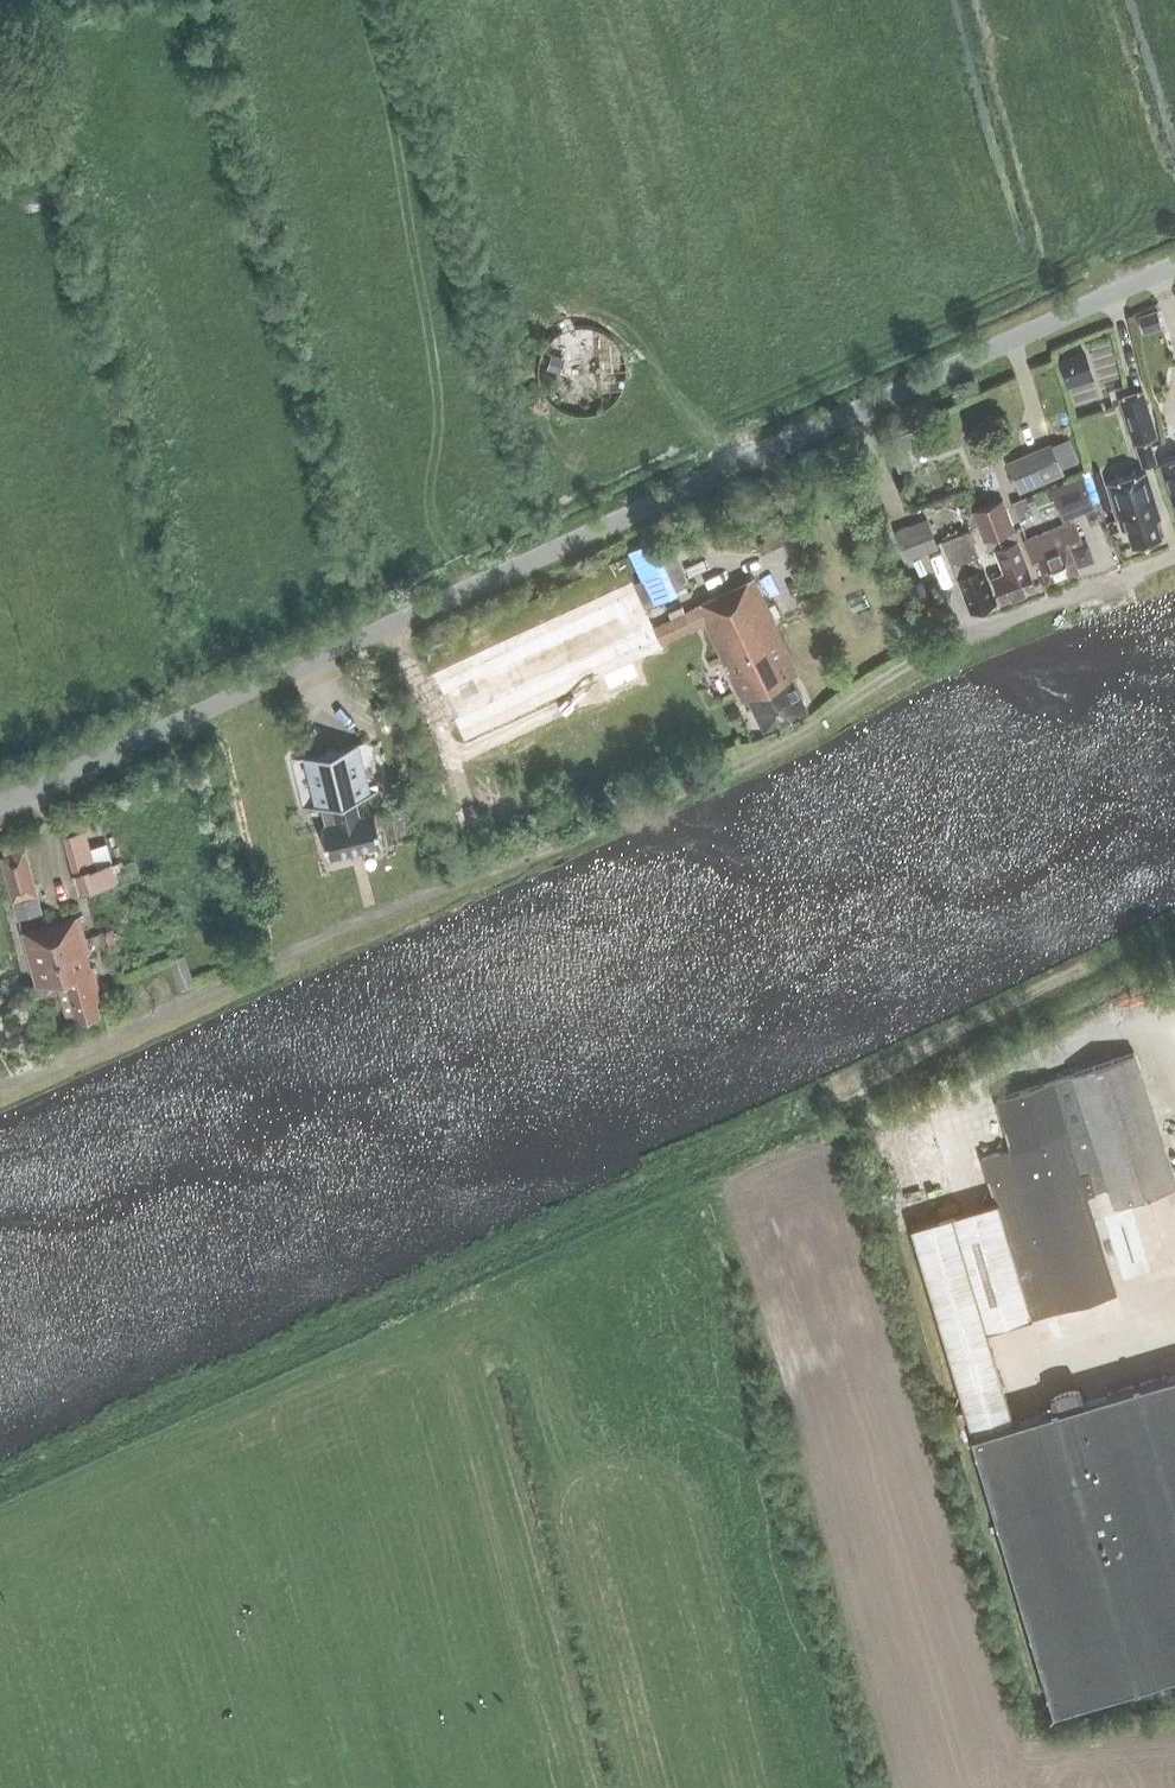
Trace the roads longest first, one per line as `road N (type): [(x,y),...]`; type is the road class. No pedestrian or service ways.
road 1 (unclassified): [(0,805),(1174,265)]
road 2 (track): [(0,1084),(413,897),(667,798),(794,737),(916,660),(1174,554)]

